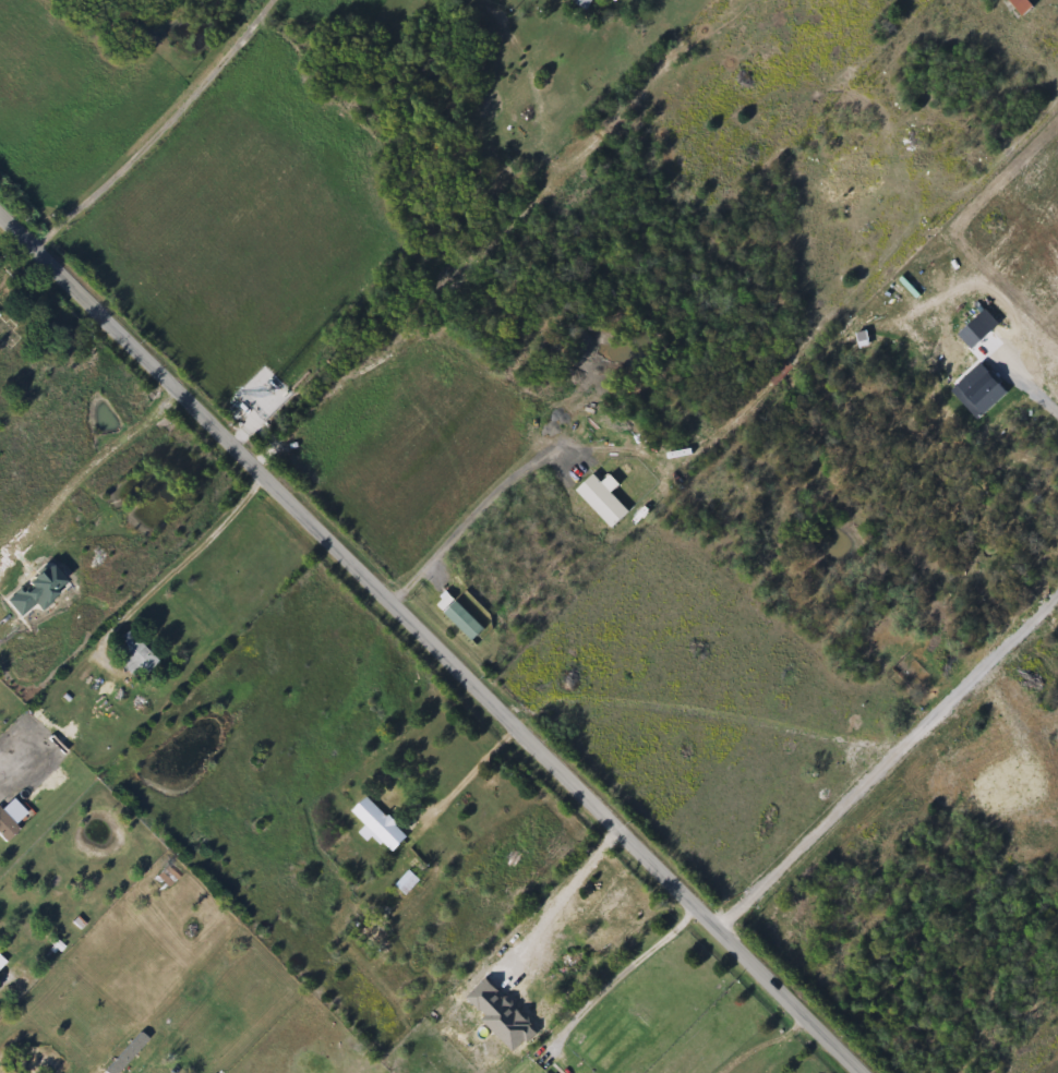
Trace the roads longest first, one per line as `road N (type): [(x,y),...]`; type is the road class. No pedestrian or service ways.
road 1 (residential): [(0,219),(862,1072)]

